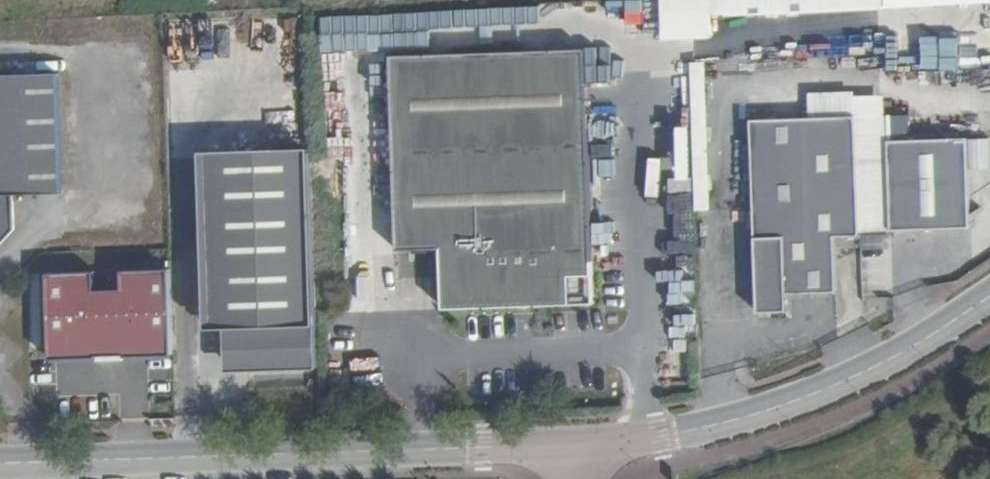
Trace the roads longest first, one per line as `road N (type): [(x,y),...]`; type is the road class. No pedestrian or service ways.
road 1 (tertiary): [(580,445),(0,464)]
road 2 (tertiary): [(989,299),(890,361),(811,395),(726,423),(580,445)]

